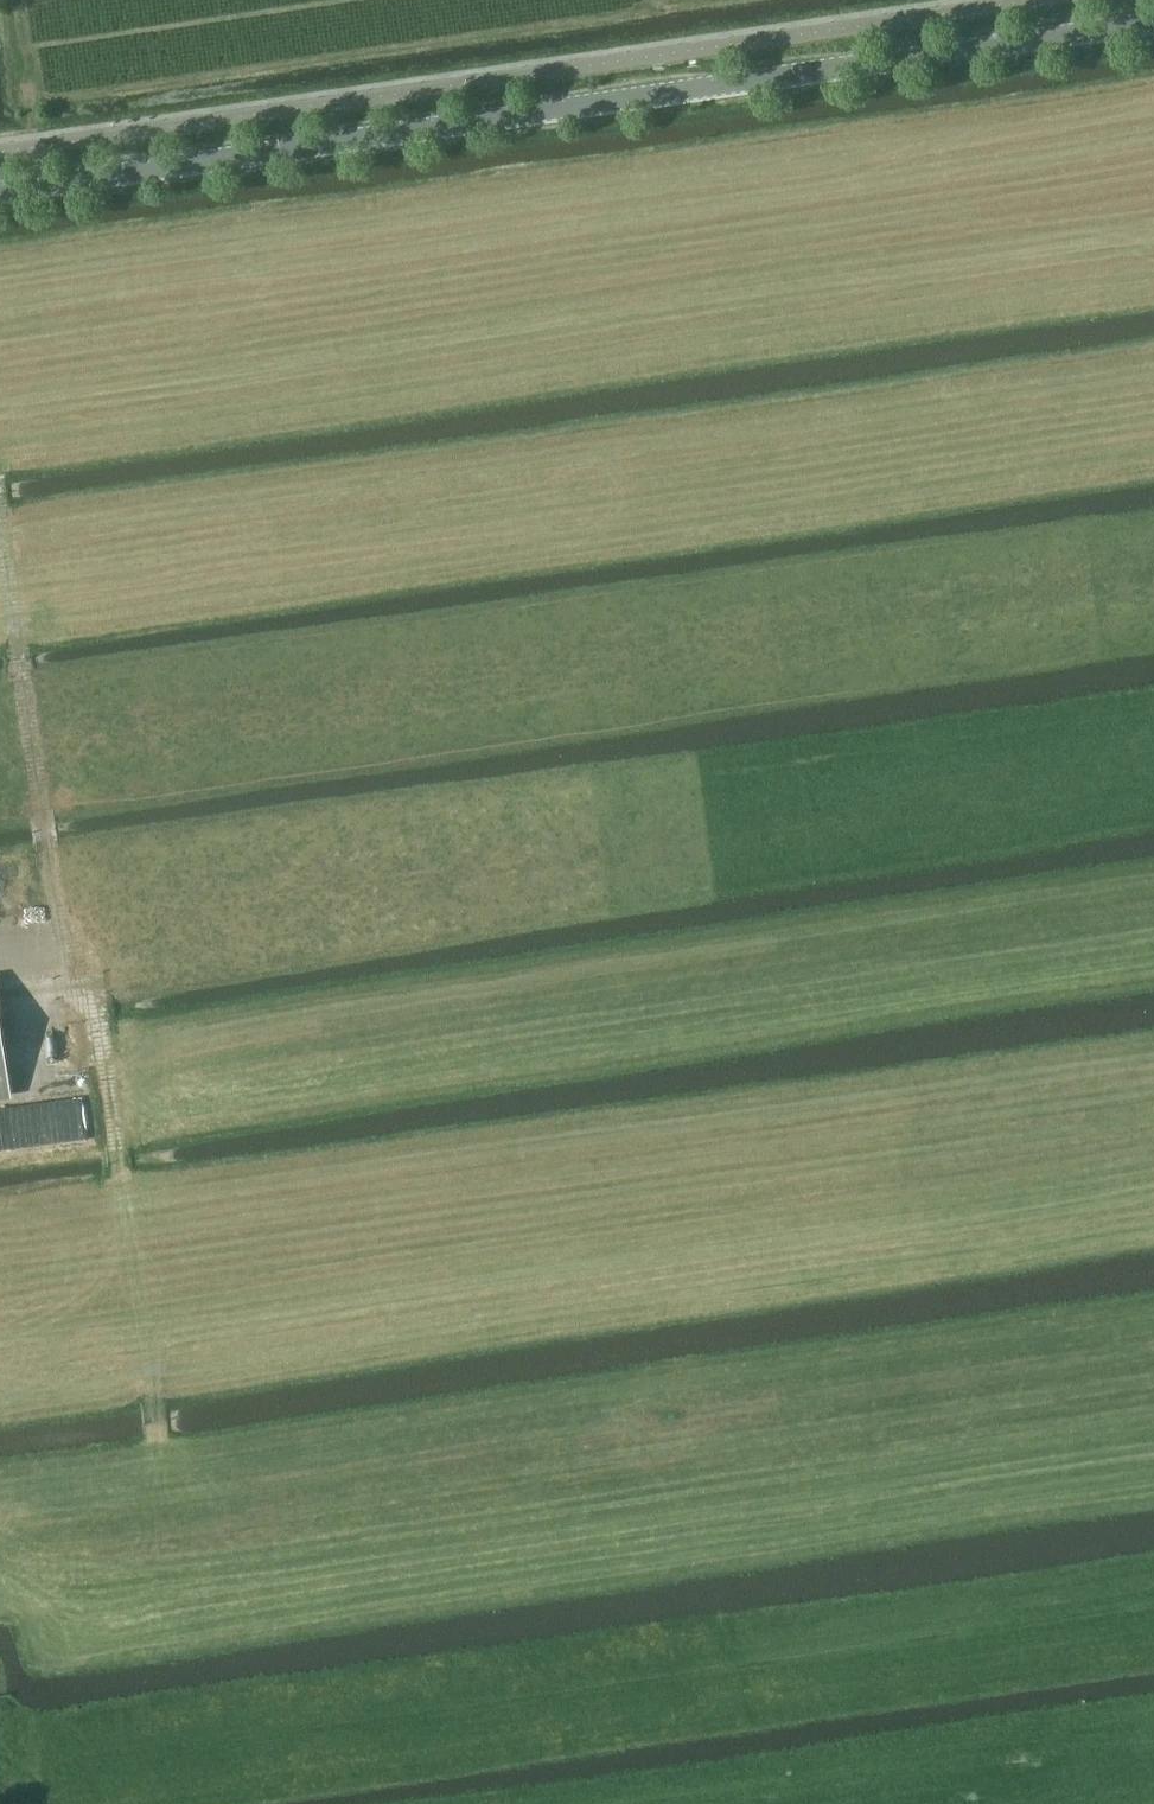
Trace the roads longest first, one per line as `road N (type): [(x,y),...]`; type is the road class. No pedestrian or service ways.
road 1 (tertiary): [(0,191),(1153,21)]
road 2 (track): [(0,512),(53,931),(131,1174)]
road 3 (track): [(1153,1735),(584,1803)]

